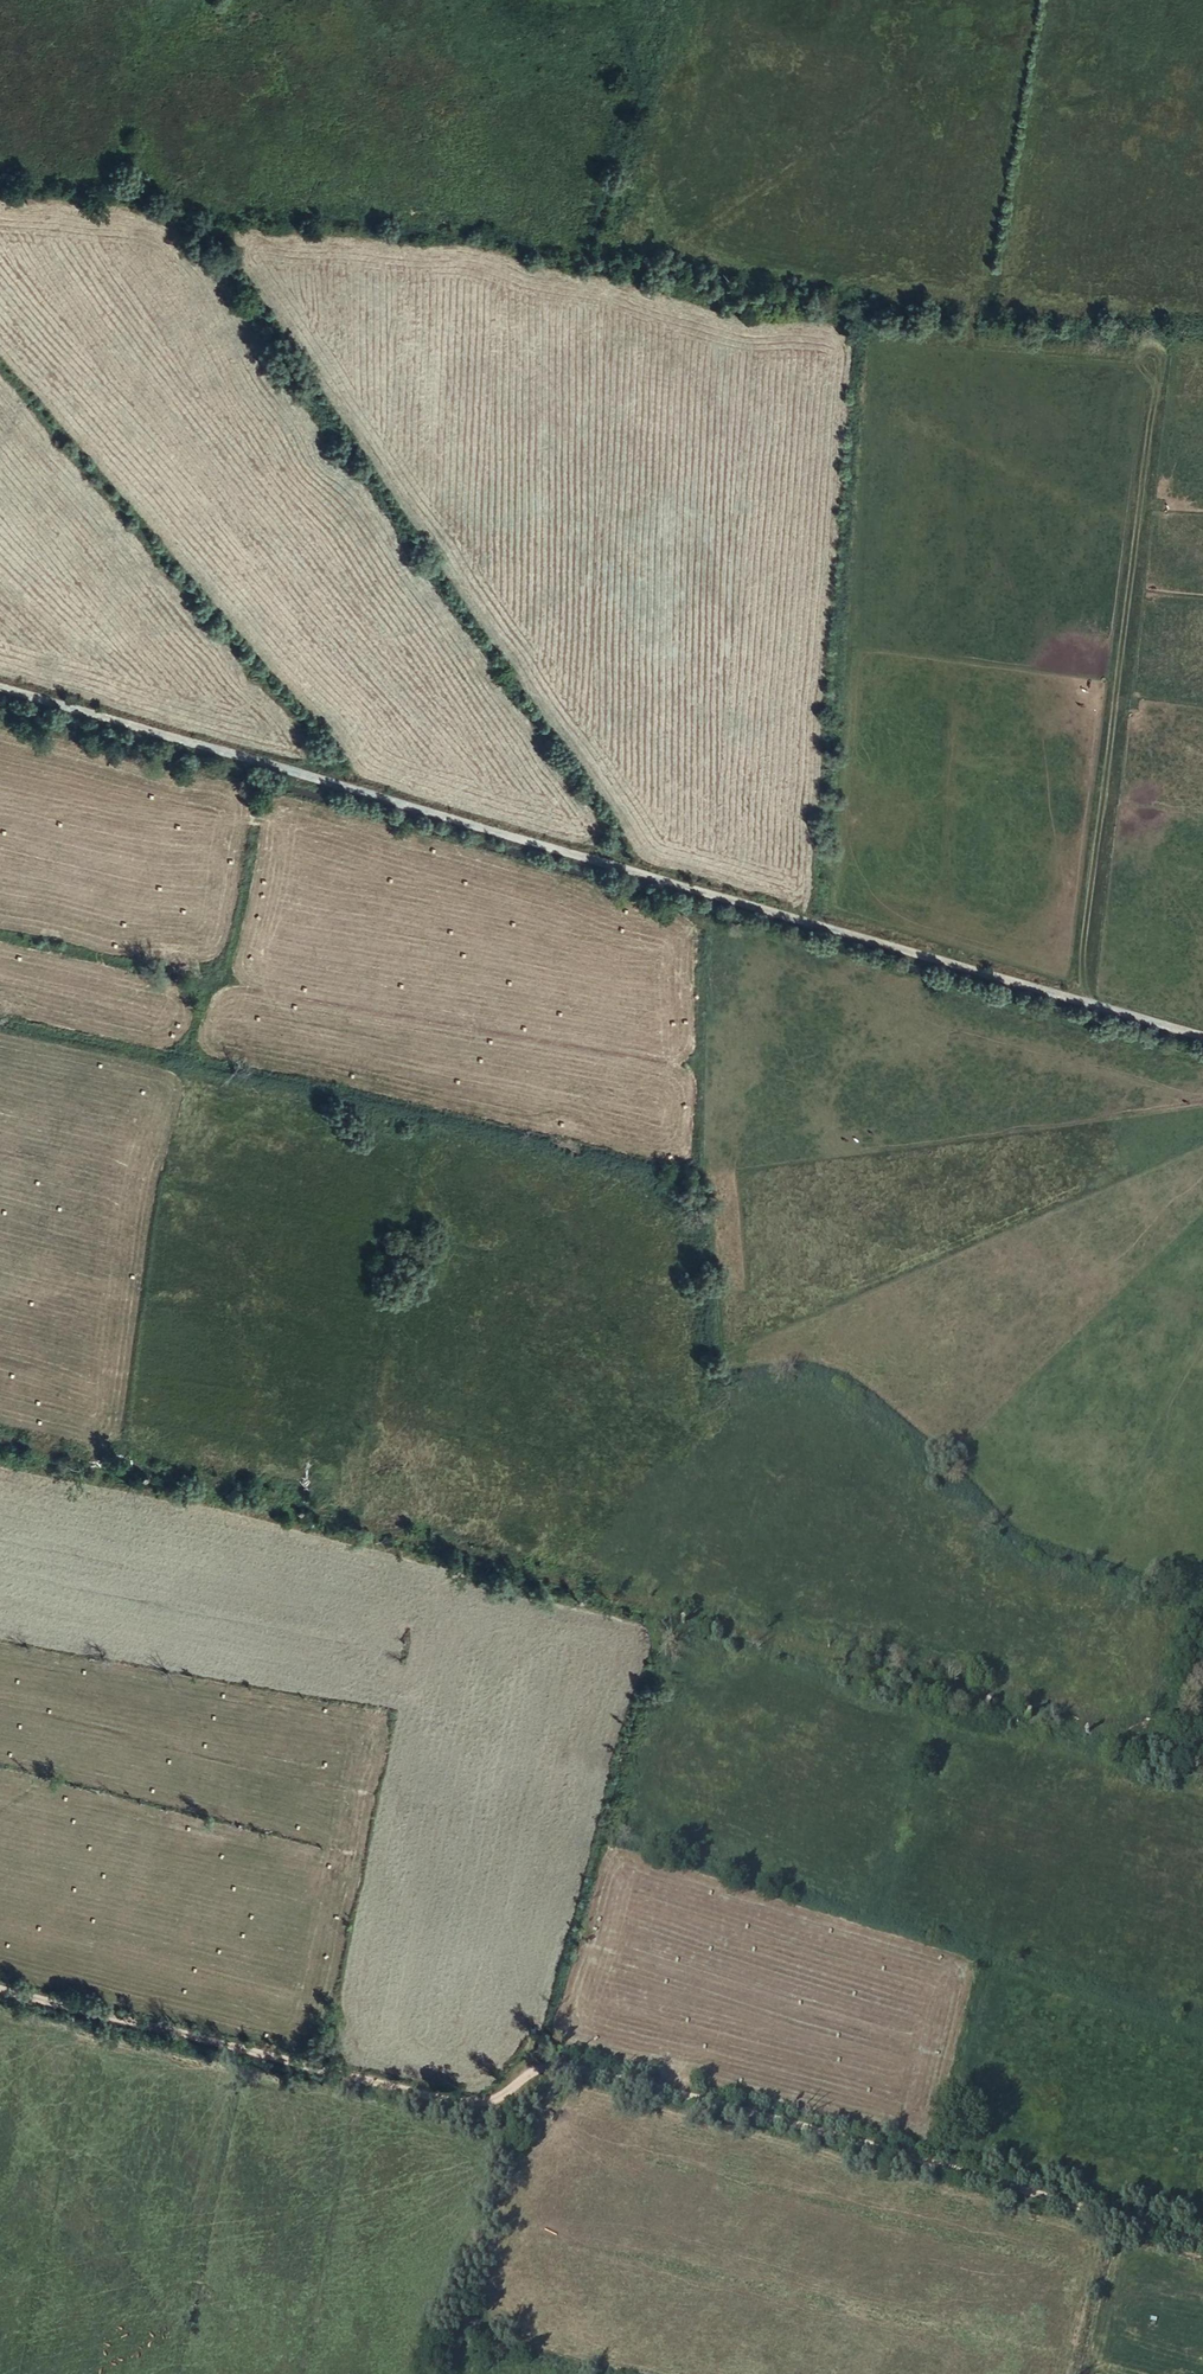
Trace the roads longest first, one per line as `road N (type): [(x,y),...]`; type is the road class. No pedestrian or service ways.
road 1 (track): [(1202,1035),(0,691)]

